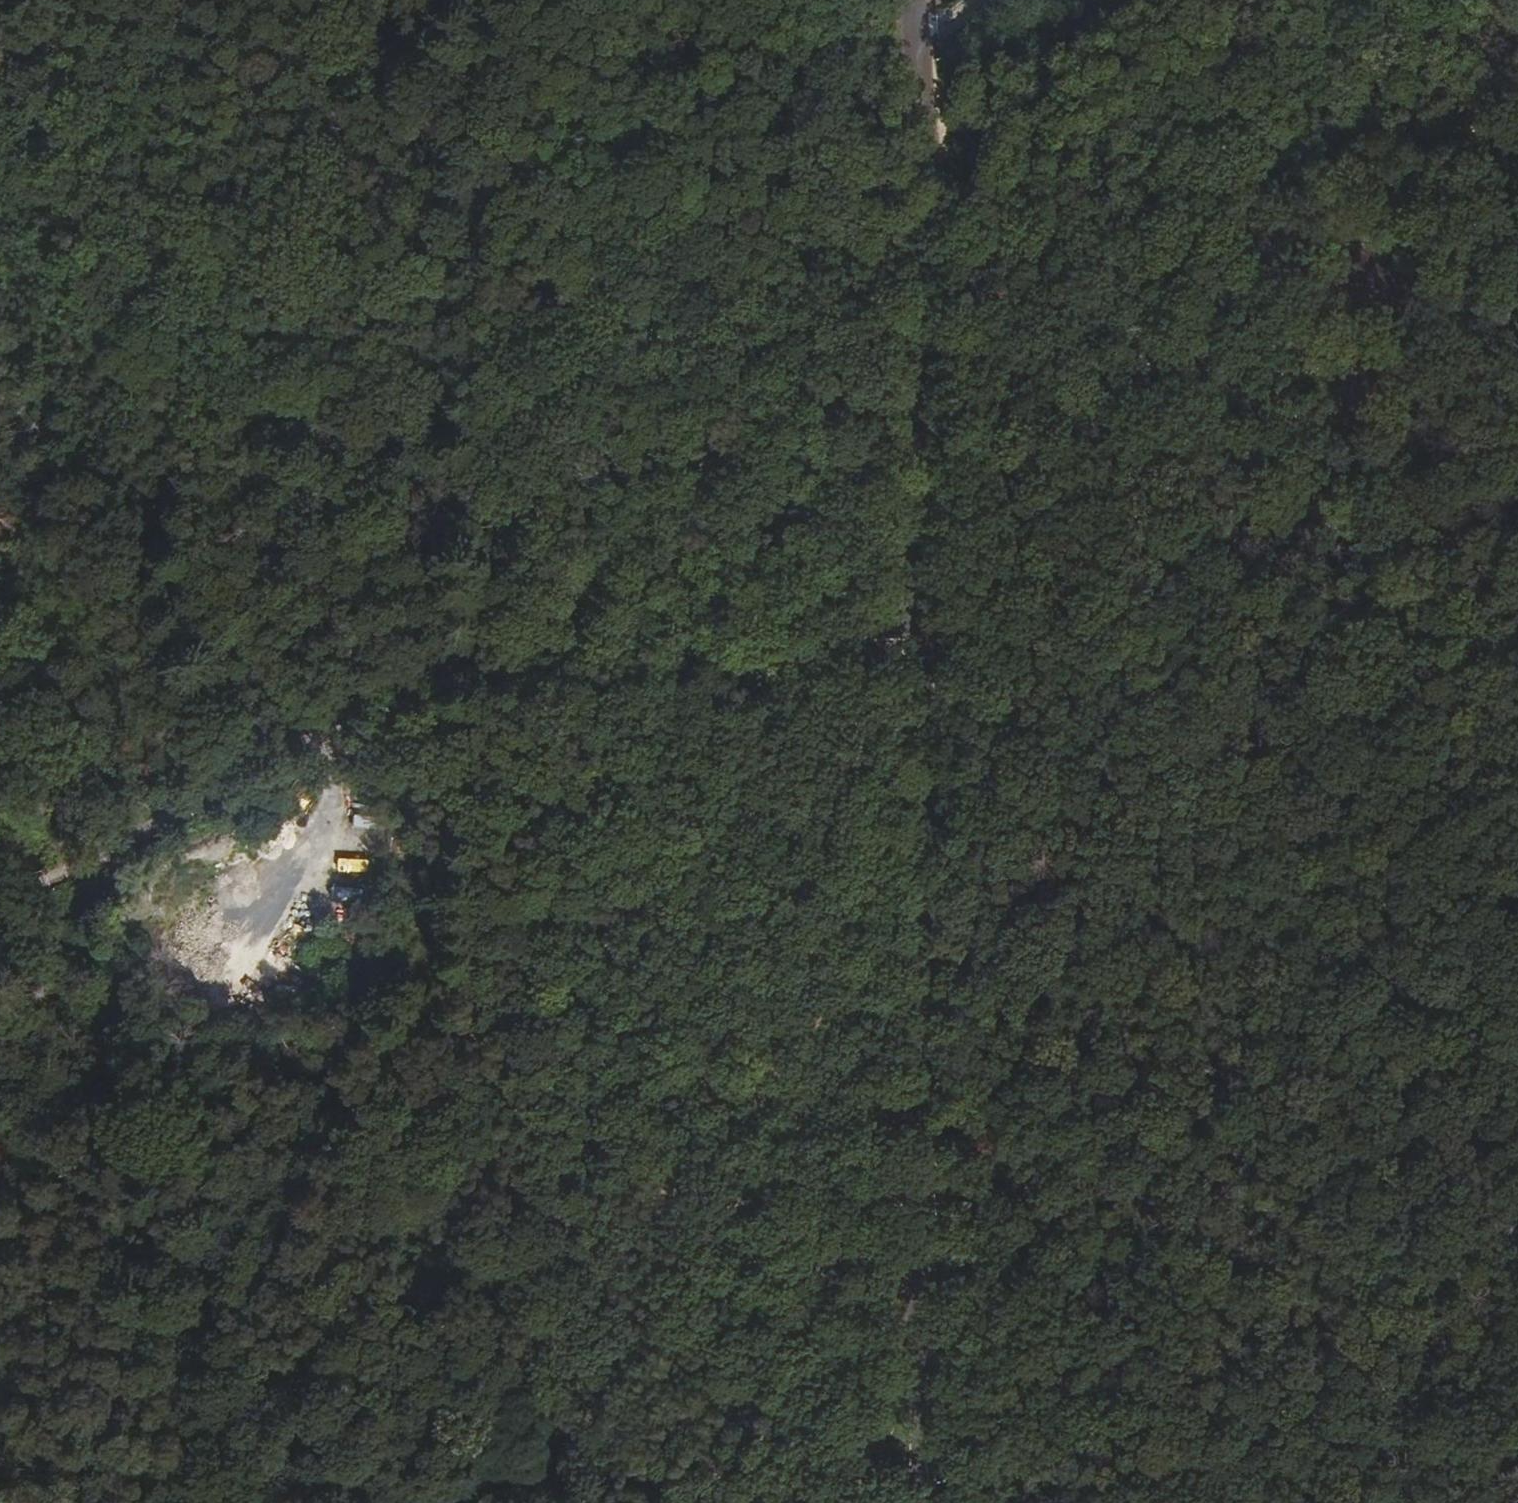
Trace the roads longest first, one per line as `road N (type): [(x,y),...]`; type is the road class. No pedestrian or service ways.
road 1 (unclassified): [(912,0),(926,152),(926,1502)]
road 2 (track): [(1517,117),(986,158),(926,152)]

